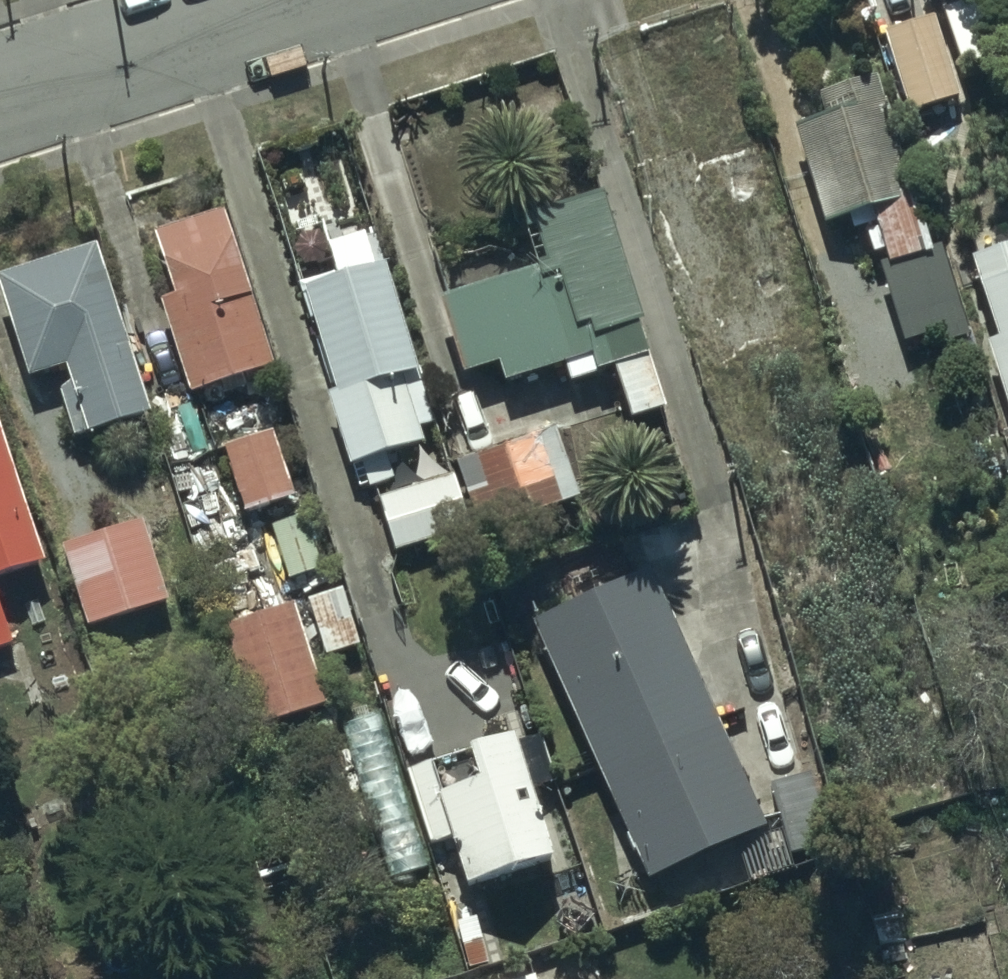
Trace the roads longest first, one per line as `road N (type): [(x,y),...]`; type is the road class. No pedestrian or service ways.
road 1 (residential): [(310,0),(0,100)]

